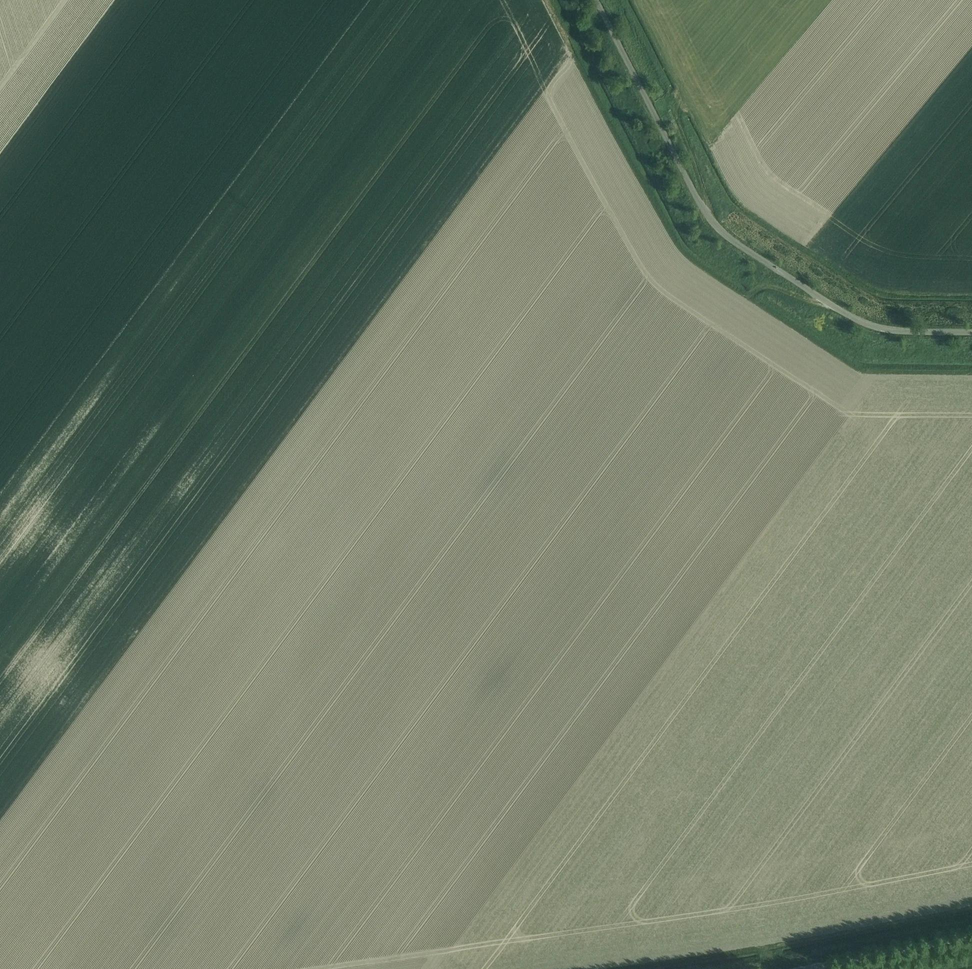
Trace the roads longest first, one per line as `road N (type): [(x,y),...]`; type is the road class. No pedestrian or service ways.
road 1 (unclassified): [(971,333),(867,325),(721,234),(596,0)]
road 2 (unclassified): [(802,968),(971,935)]

